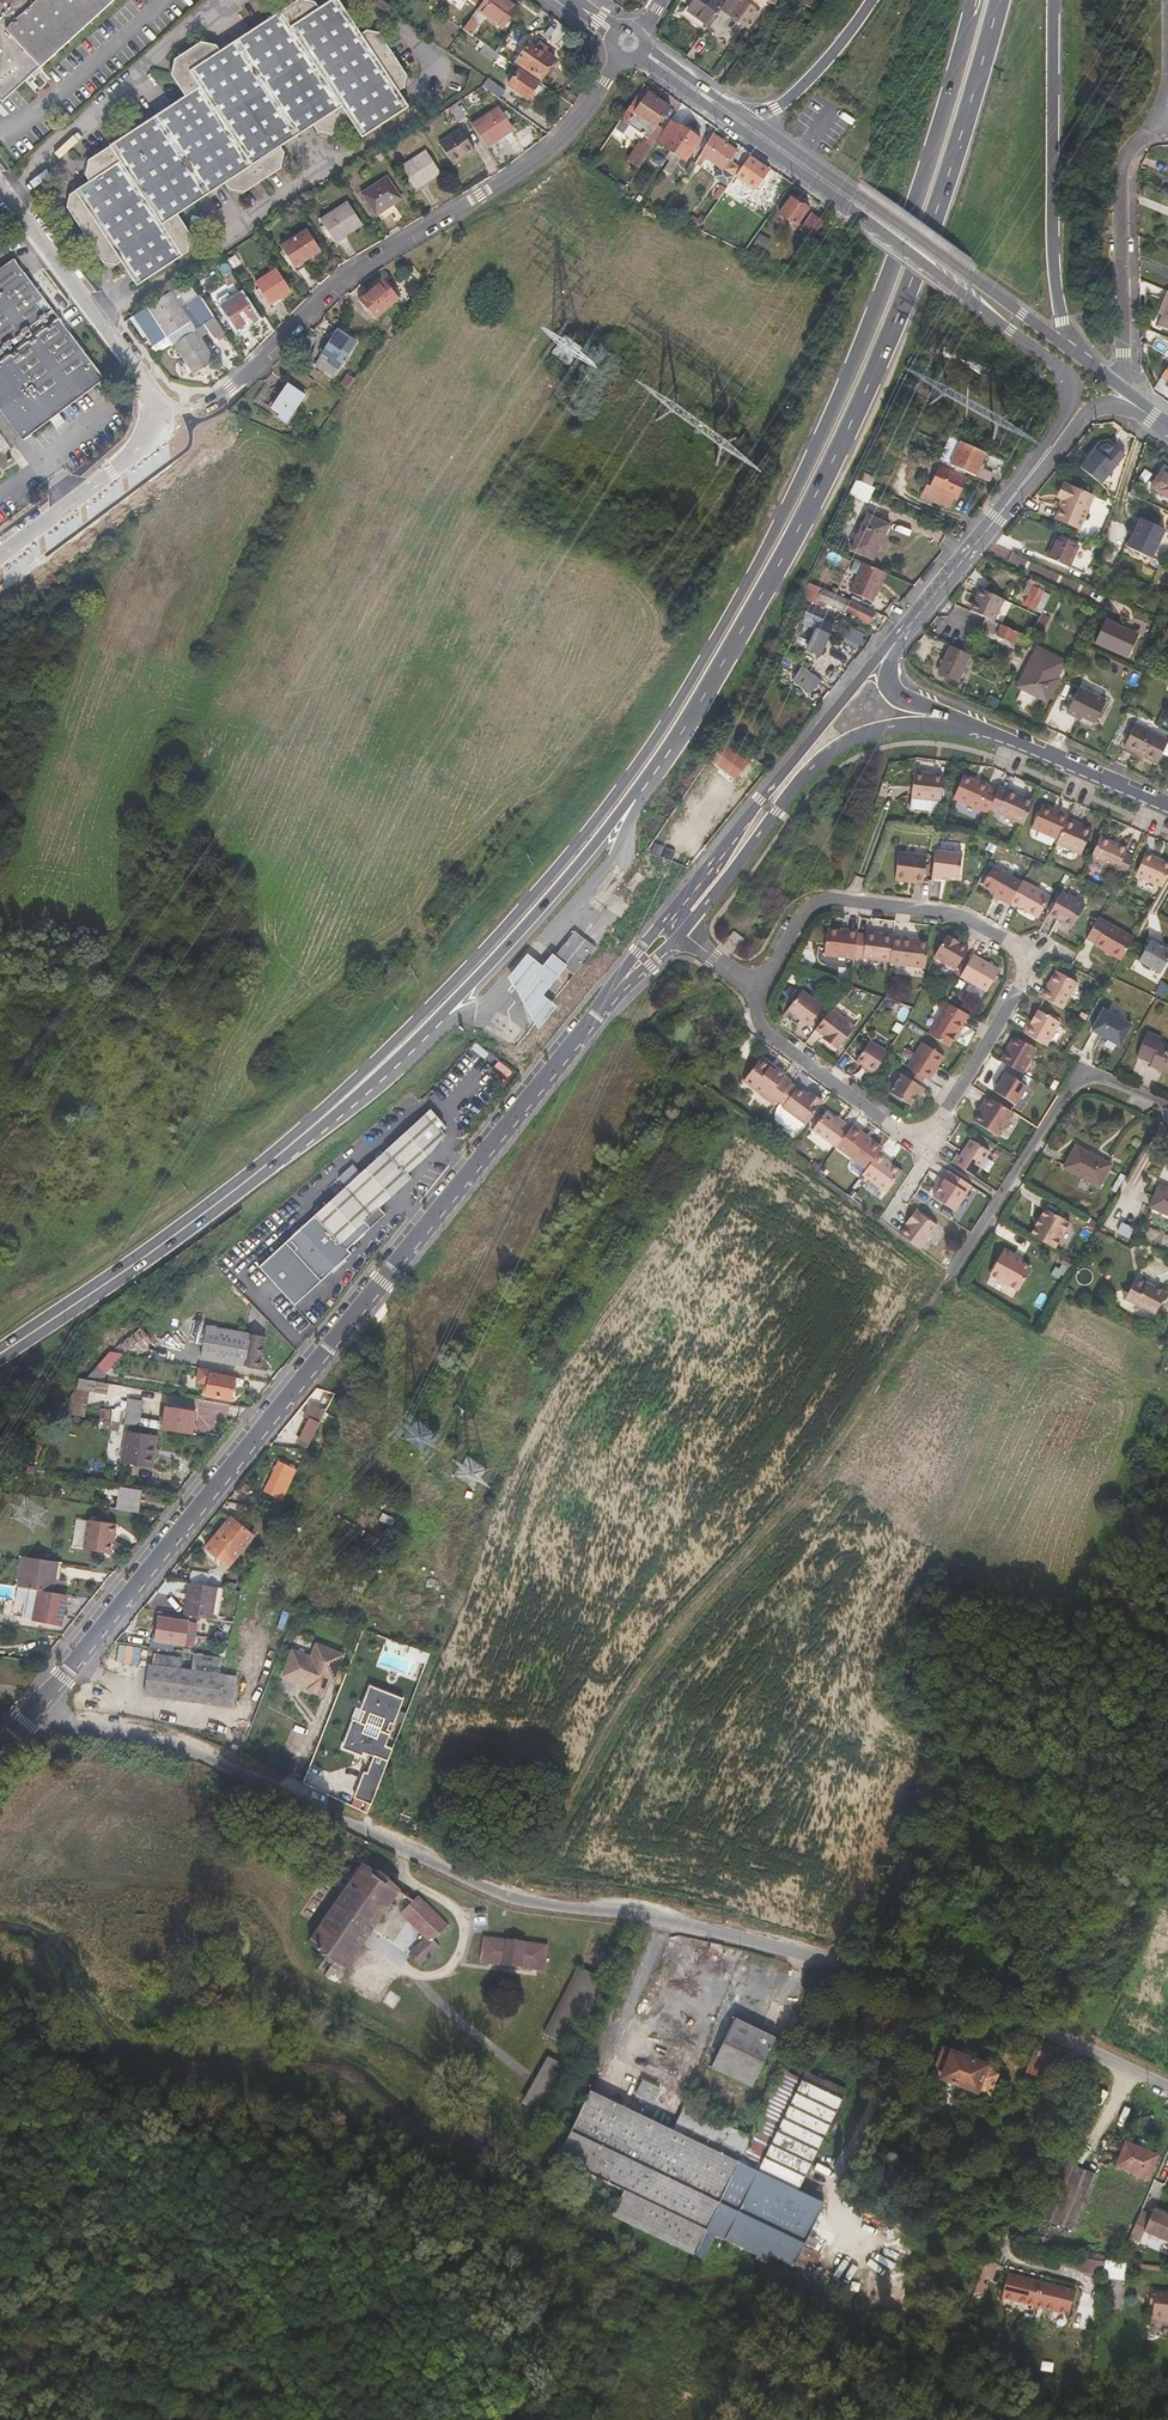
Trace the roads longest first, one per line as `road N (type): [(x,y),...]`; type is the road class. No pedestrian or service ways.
road 1 (primary): [(963,85),(882,329),(778,547),(656,753),(516,922),(356,1085),(159,1247),(0,1354)]
road 2 (residential): [(31,1713),(215,1763),(513,1898),(641,1915),(832,1961),(1049,2036),(1167,2088)]
road 3 (secondary): [(31,1713),(598,1013)]
road 4 (track): [(513,1898),(648,1673),(800,1497),(956,1272)]
road 5 (residential): [(634,44),(537,158),(327,292),(231,387),(205,402),(158,404)]
road 6 (secondary): [(732,118),(1048,361),(1064,396),(1017,492)]
road 7 (secondary): [(1070,347),(732,118)]
road 8 (secondary): [(686,936),(822,759),(891,728),(988,730)]
road 9 (secondary): [(889,651),(666,921)]
road 10 (primary): [(1070,347),(1054,256),(1054,0)]
road 11 (residential): [(1024,964),(1014,946),(962,916),(830,902),(808,913),(760,988)]
road 12 (residential): [(956,1272),(1073,1085),(1106,1080),(1167,1107)]
road 13 (residential): [(1125,390),(1116,181),(1138,139),(1165,132)]
road 14 (residential): [(158,404),(0,183)]
road 15 (residential): [(760,988),(760,1026),(903,1134),(922,1138)]
road 16 (unclassified): [(0,554),(146,444),(158,404)]
road 17 (residential): [(922,1138),(1025,977),(1024,964)]
road 18 (secondary): [(1017,492),(889,651)]
road 19 (secondary): [(988,730),(1167,807)]
road 20 (track): [(436,1463),(394,1412),(383,1313),(370,1290)]
road 21 (primary): [(872,0),(820,69),(779,105),(732,118)]
road 22 (secondary): [(1151,417),(1099,406),(1017,492)]
road 23 (secondary): [(889,651),(894,686),(988,730)]
road 24 (residential): [(1165,132),(1166,0)]
road 25 (secondary): [(732,118),(634,44)]

